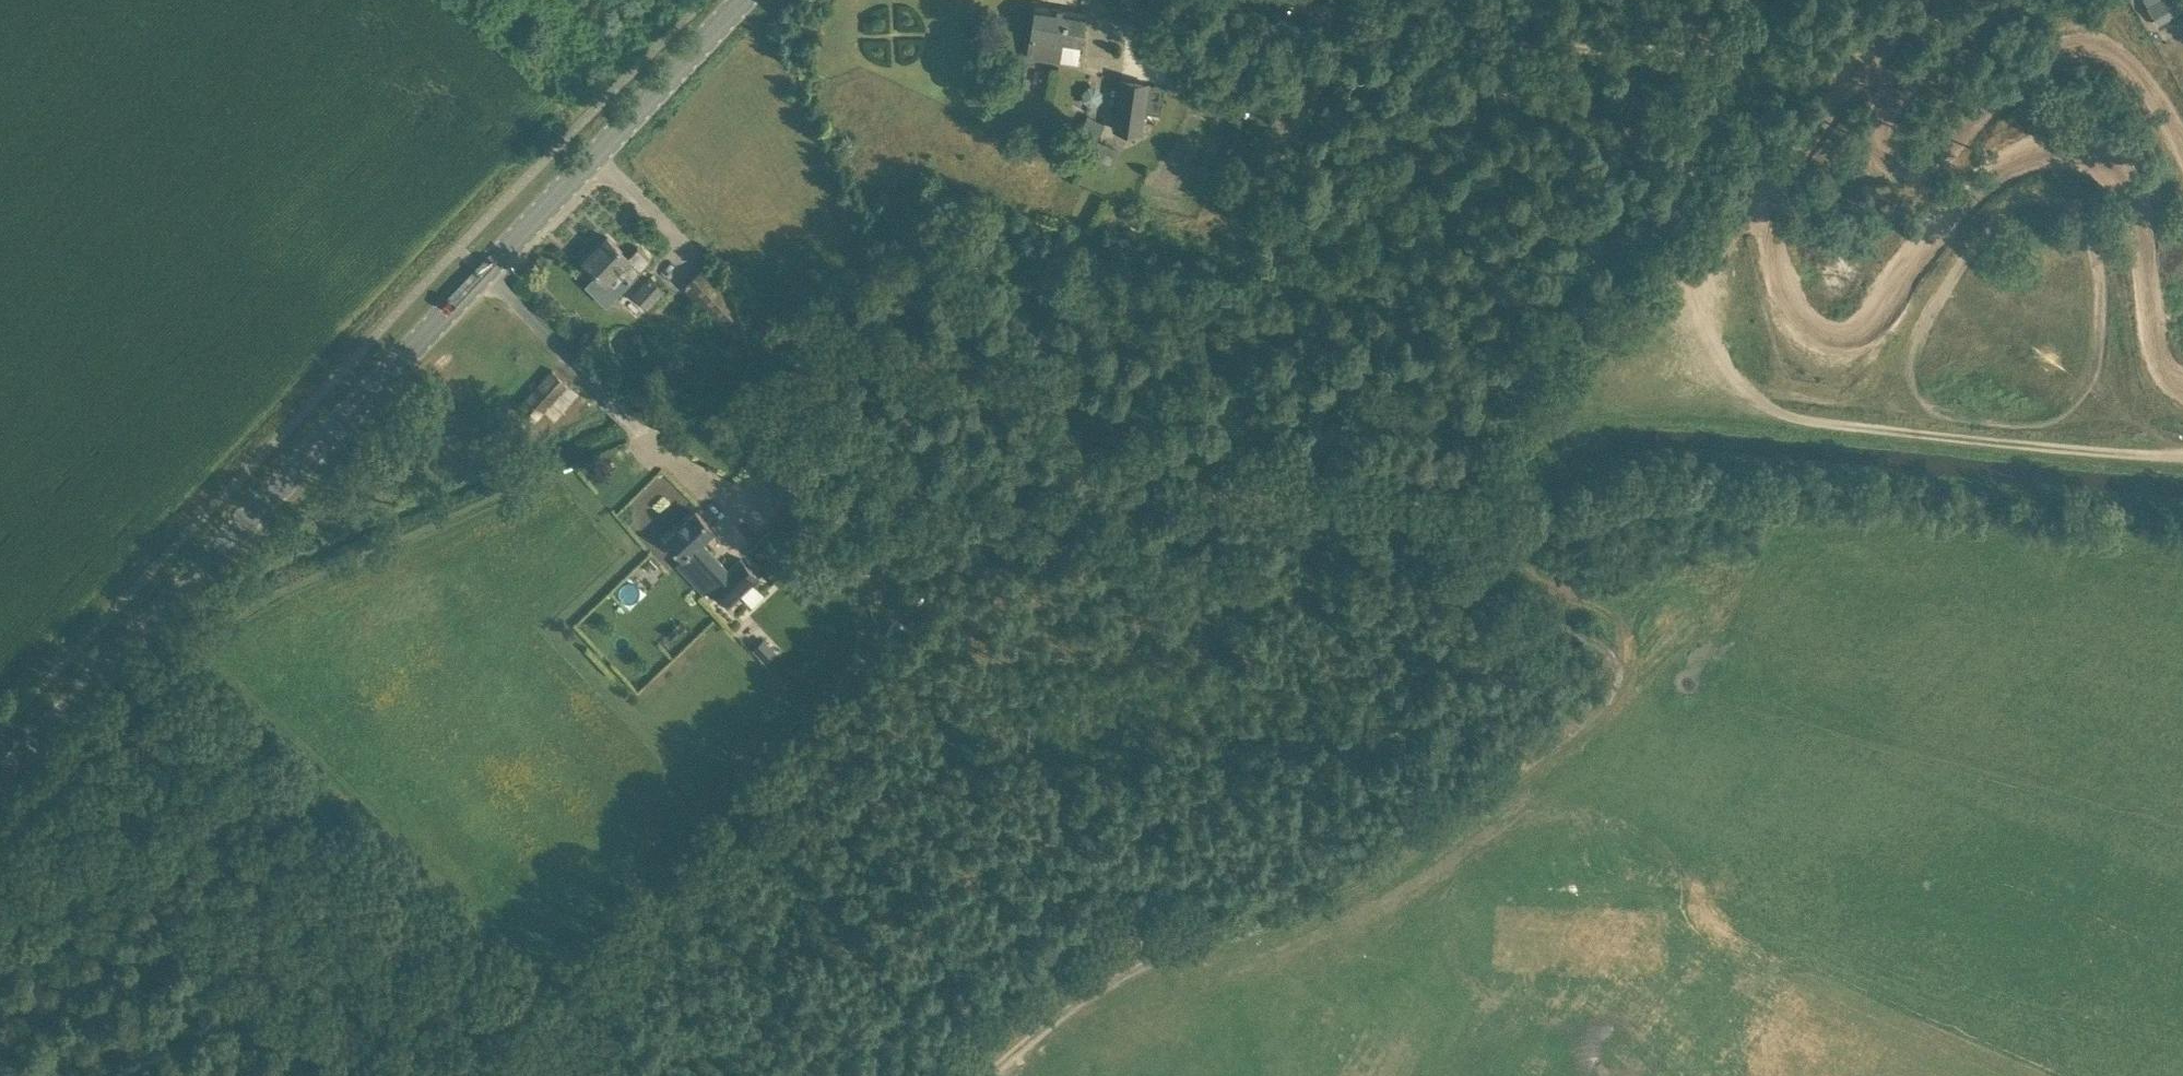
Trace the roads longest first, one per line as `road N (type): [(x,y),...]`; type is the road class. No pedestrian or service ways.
road 1 (secondary): [(0,786),(749,0)]
road 2 (track): [(981,1075),(1117,974),(1288,923),(1451,823),(1544,755),(1599,702),(1622,659),(1618,621),(1544,586),(1513,515)]
road 3 (track): [(1296,0),(1688,73),(1703,84),(1711,102),(1710,137),(1659,291),(1557,426)]
road 4 (track): [(2182,458),(1708,401),(1557,426)]

